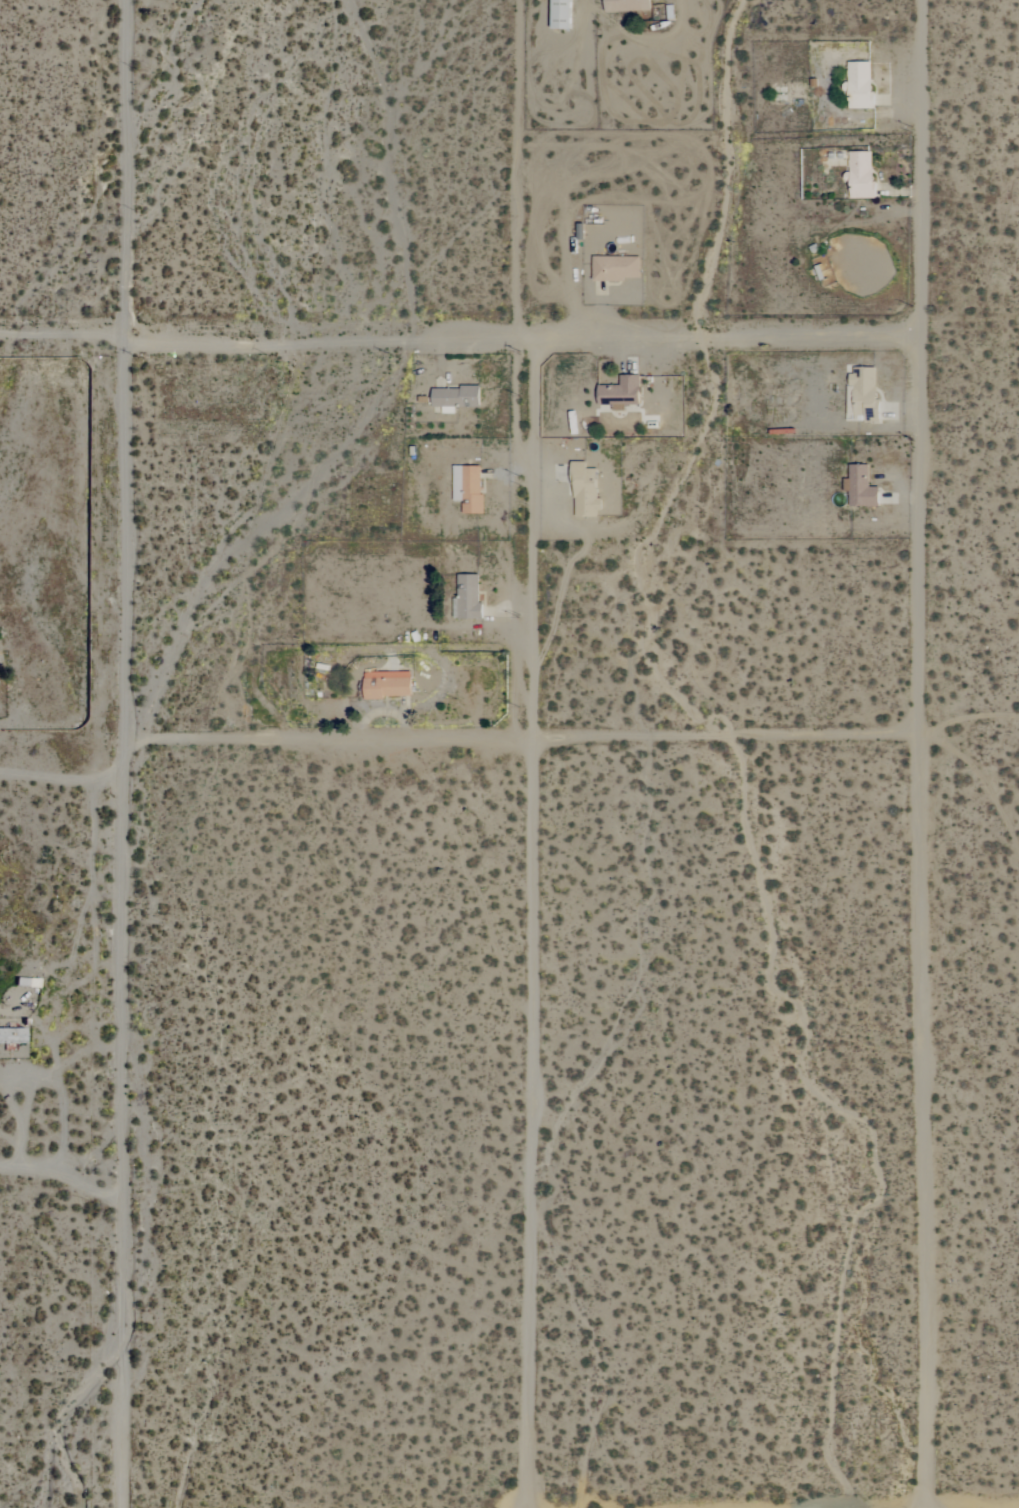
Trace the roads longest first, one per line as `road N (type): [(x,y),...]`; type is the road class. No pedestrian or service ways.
road 1 (residential): [(925,1507),(915,339),(933,0)]
road 2 (residential): [(116,0),(129,339),(120,1507)]
road 3 (residential): [(537,334),(525,1507)]
road 4 (residential): [(125,738),(919,736)]
road 5 (residential): [(129,339),(915,339)]
road 6 (track): [(517,334),(517,0)]
road 7 (residential): [(0,338),(129,339)]
road 8 (track): [(0,775),(125,785)]
road 9 (residential): [(0,1159),(125,1160)]

